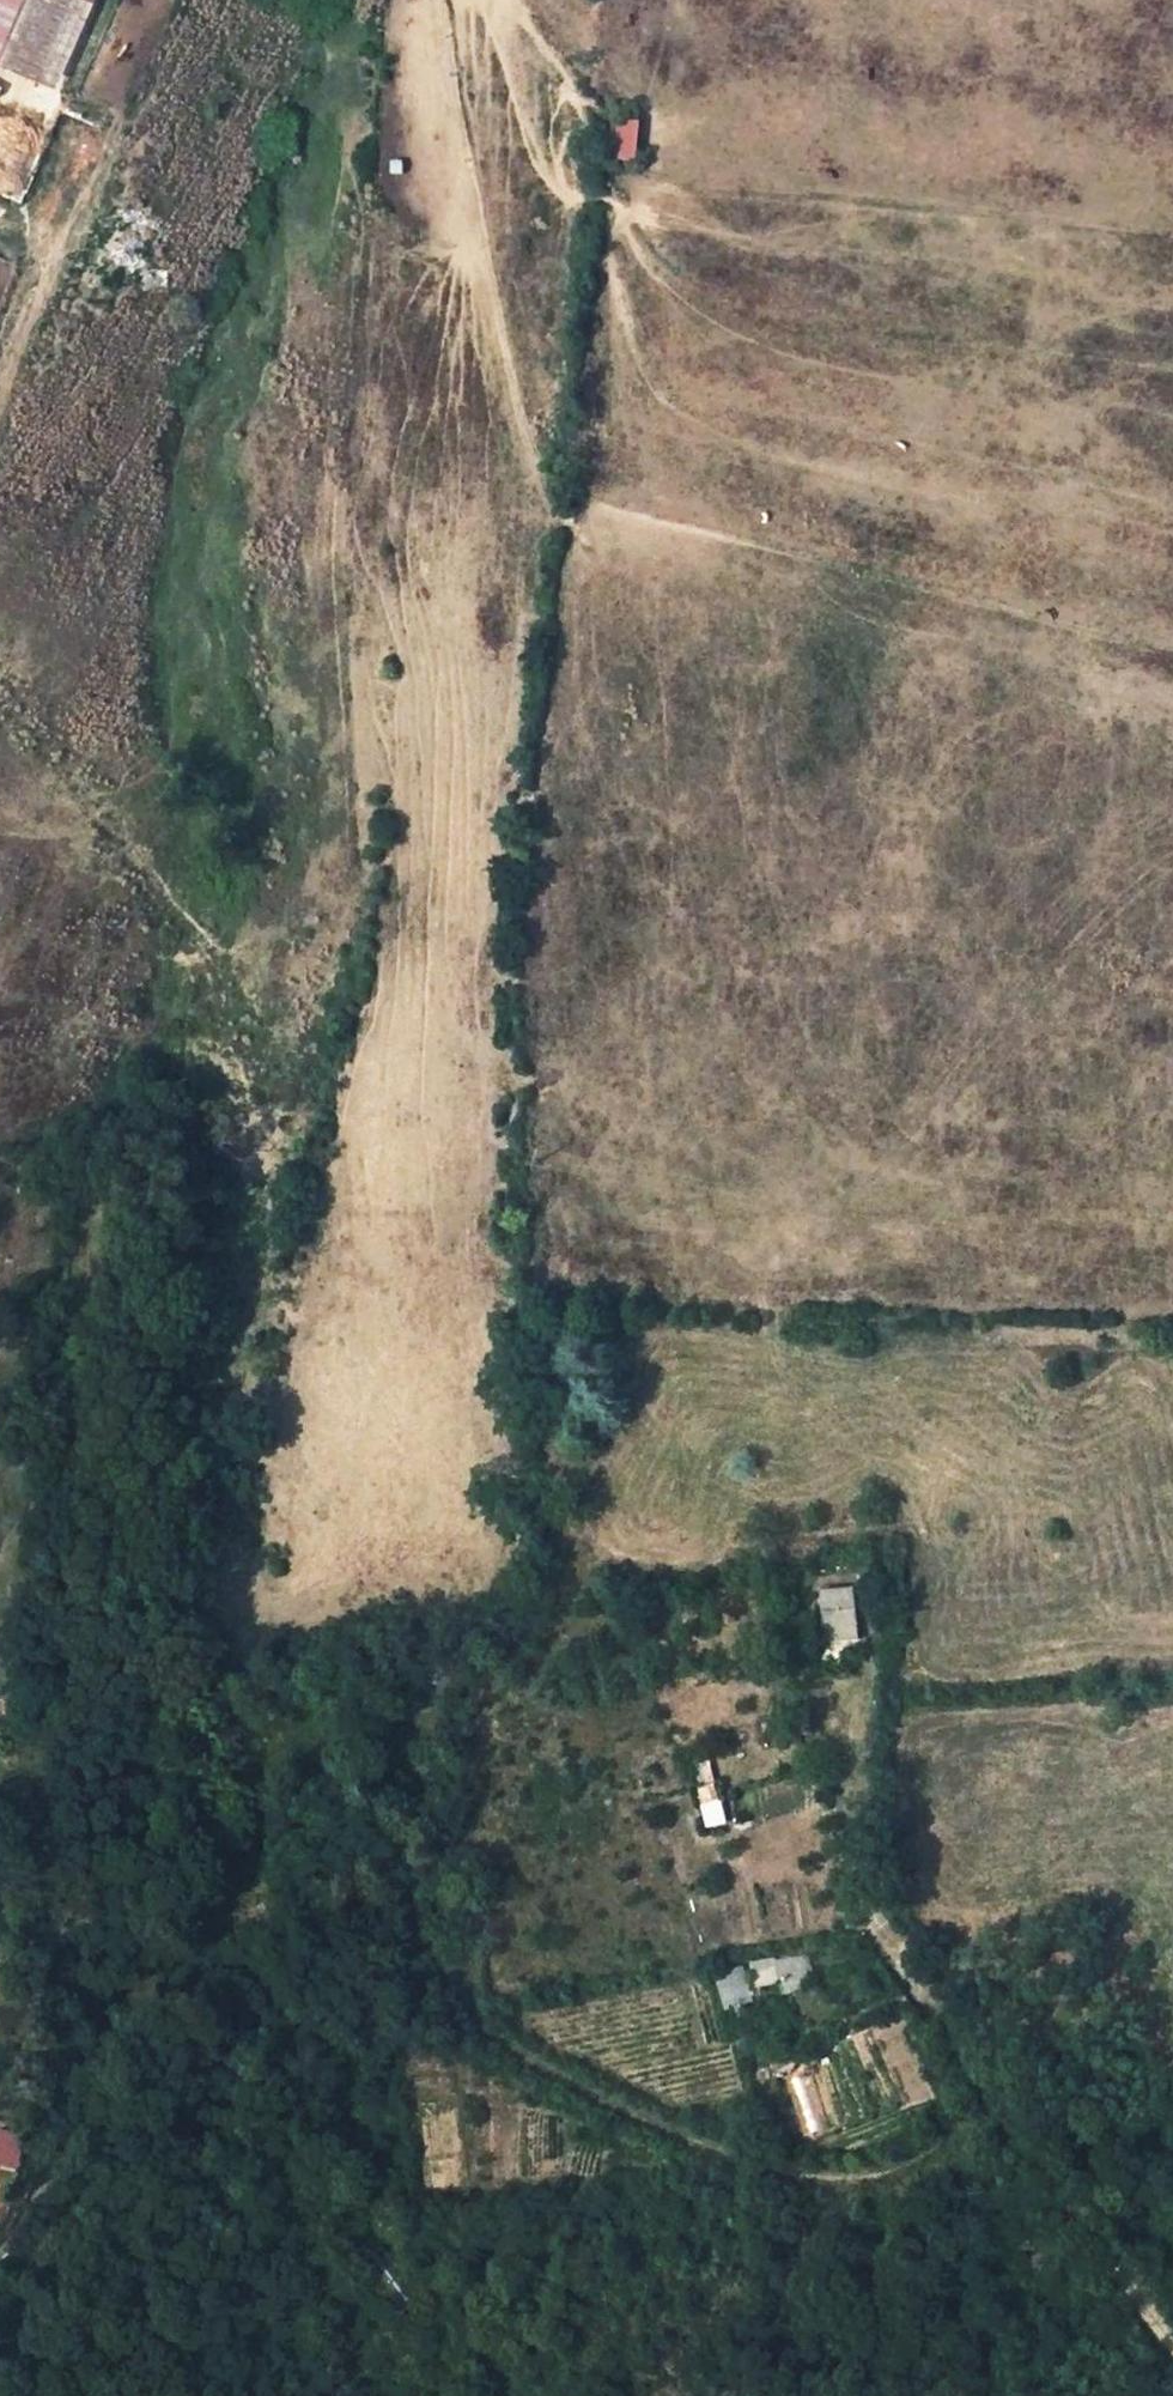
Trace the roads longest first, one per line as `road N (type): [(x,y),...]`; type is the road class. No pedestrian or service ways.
road 1 (track): [(870,1922),(1172,2343)]

